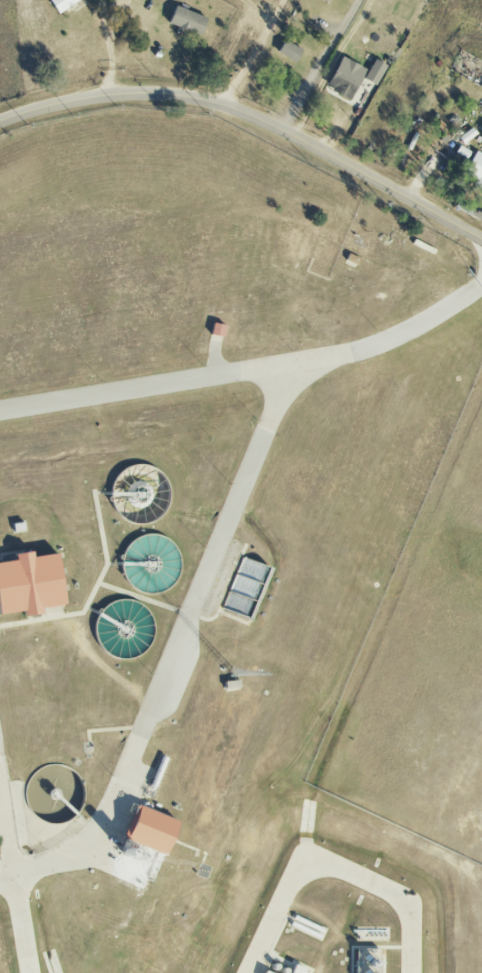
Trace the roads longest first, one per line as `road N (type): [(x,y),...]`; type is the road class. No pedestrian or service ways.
road 1 (residential): [(0,122),(107,95),(205,100),(285,131),(481,242)]

